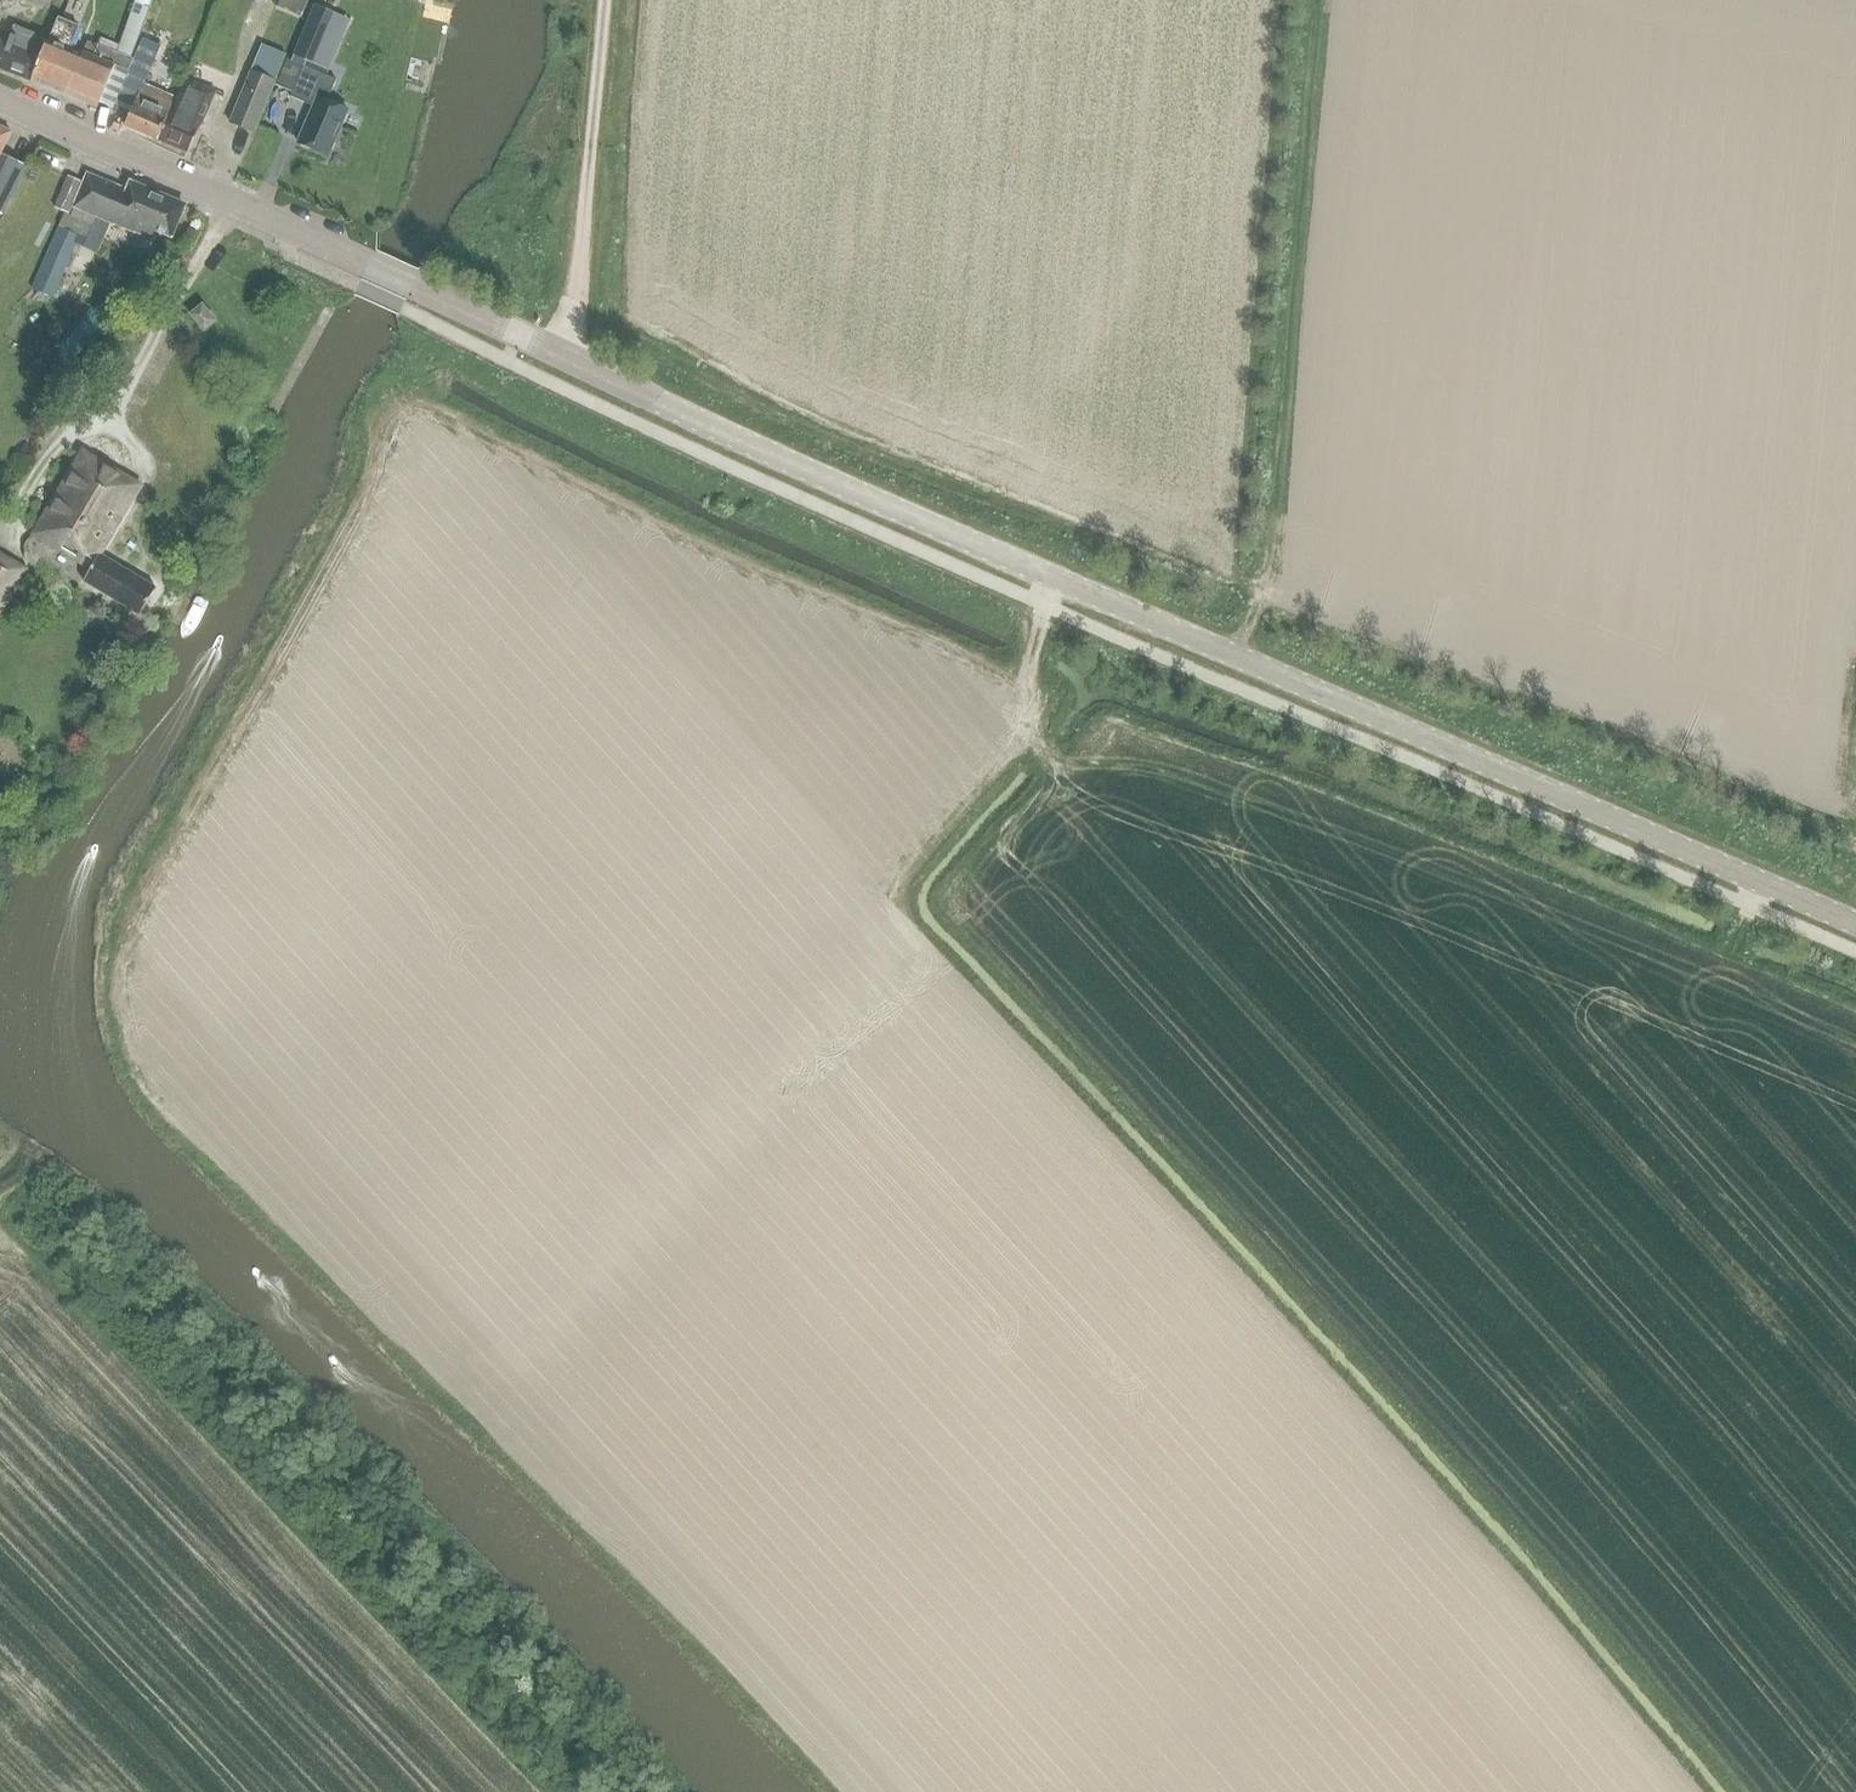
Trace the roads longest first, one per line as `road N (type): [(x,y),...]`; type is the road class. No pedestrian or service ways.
road 1 (tertiary): [(1855,928),(900,510),(0,97)]
road 2 (track): [(1237,656),(1269,552),(1314,0)]

